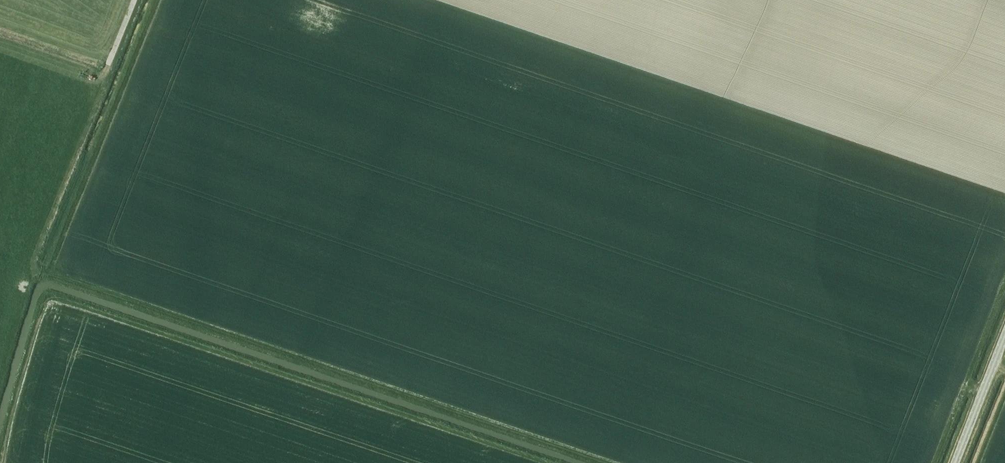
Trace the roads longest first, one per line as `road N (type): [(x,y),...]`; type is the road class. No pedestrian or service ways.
road 1 (tertiary): [(954,462),(1004,334)]

